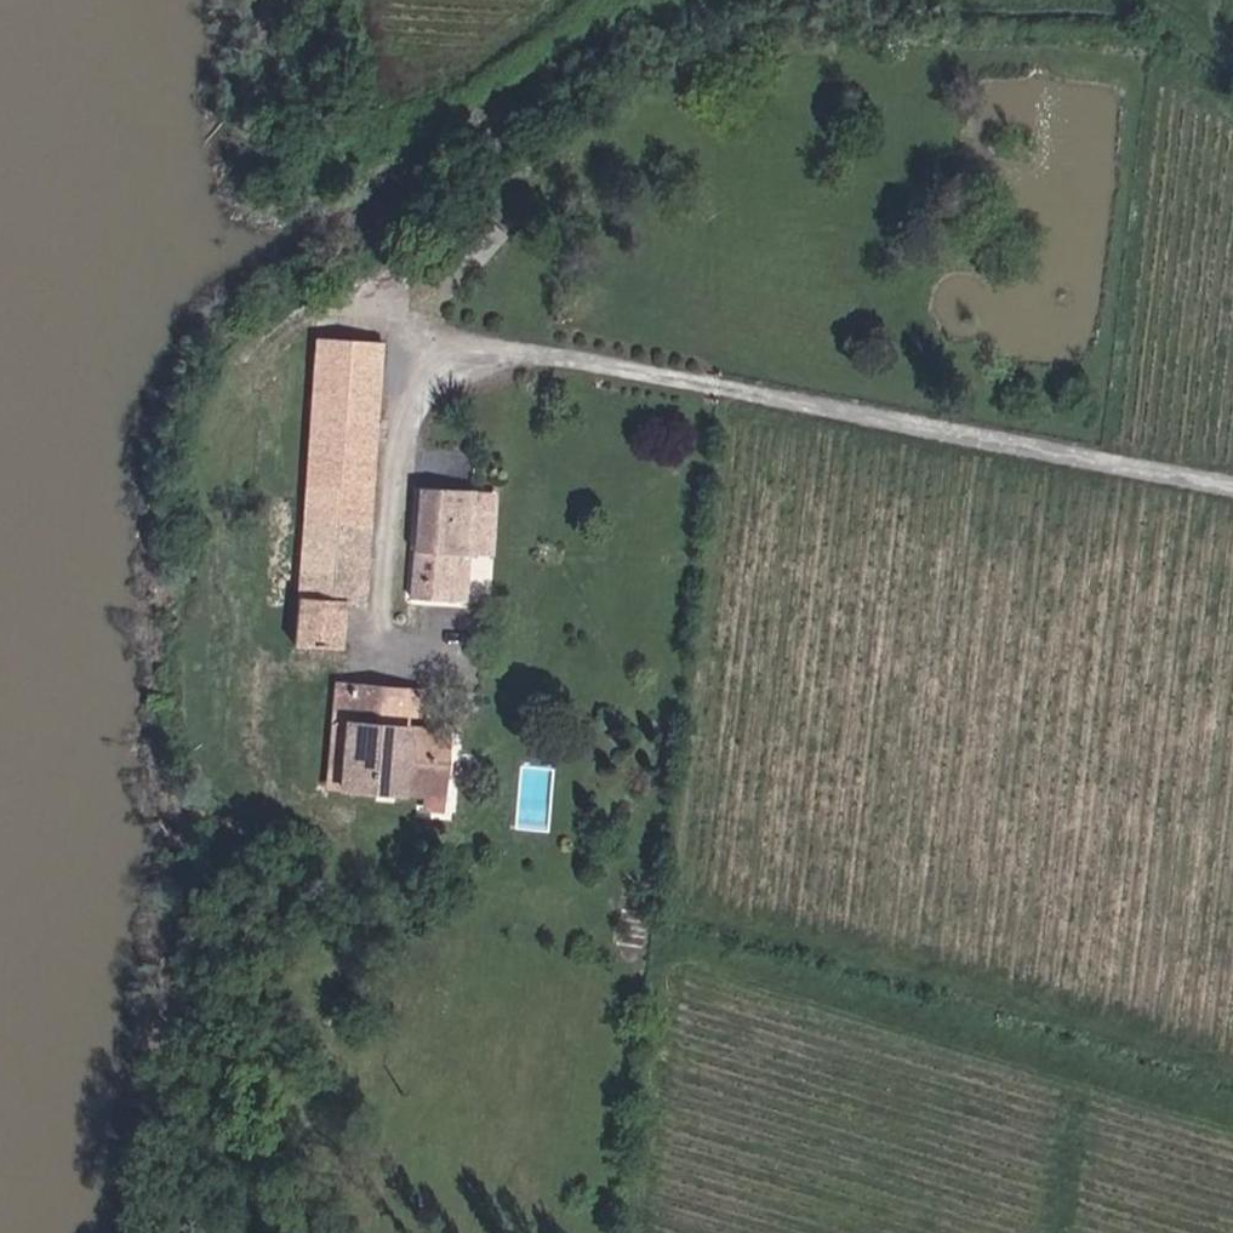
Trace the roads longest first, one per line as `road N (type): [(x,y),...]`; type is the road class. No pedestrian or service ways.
road 1 (track): [(446,354),(1232,487)]

